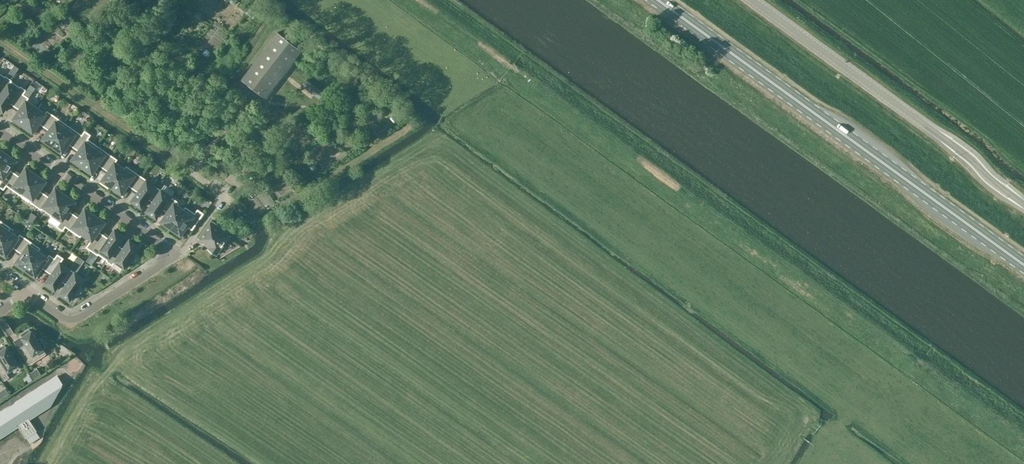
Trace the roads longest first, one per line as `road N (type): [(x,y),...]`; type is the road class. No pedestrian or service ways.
road 1 (primary): [(1023,264),(659,0)]
road 2 (residential): [(0,133),(174,257),(78,318),(67,319),(29,292)]
road 3 (unclassified): [(752,0),(1023,204)]

